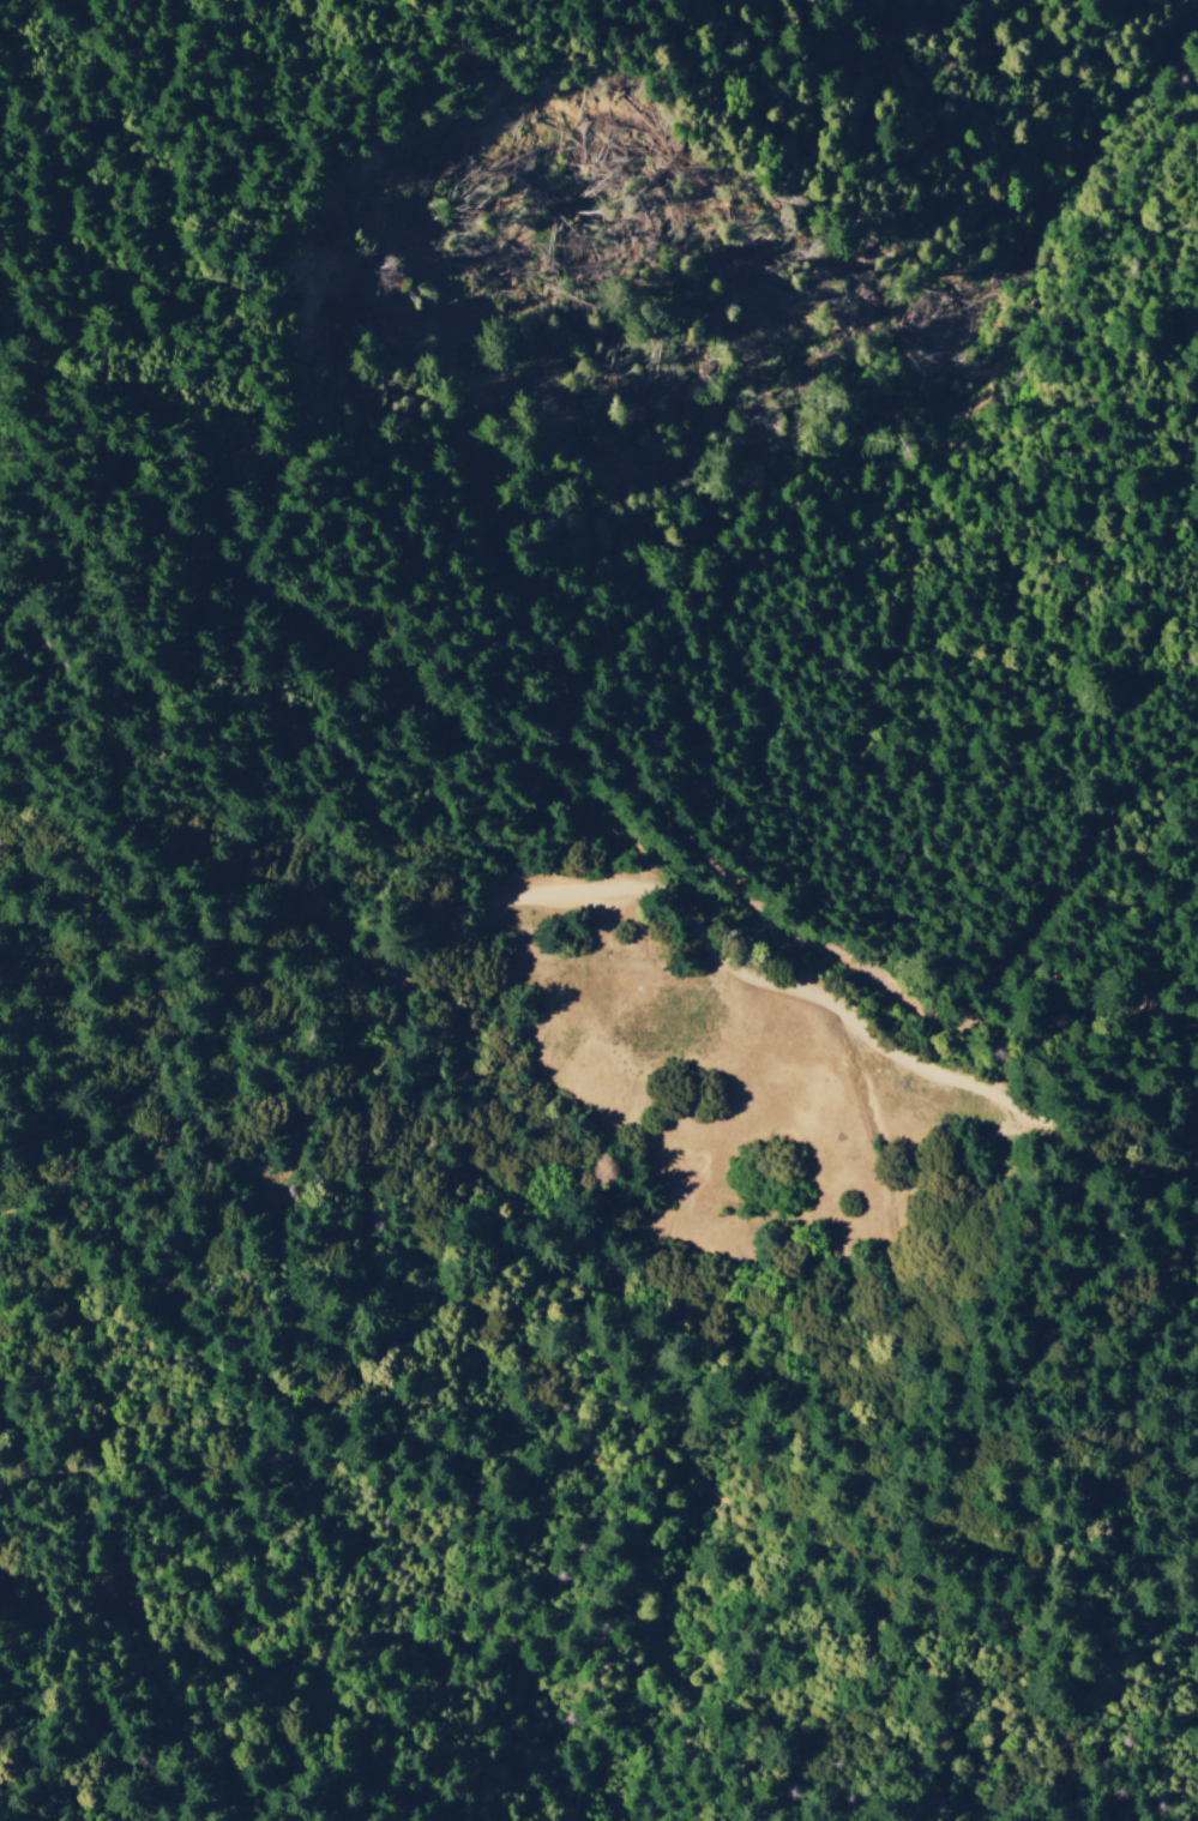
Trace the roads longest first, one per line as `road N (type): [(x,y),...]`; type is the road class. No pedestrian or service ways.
road 1 (track): [(1197,1128),(1001,1090),(985,1050),(682,863),(550,722),(502,641),(443,443),(419,325),(419,228),(459,126),(458,67),(431,32),(335,0)]

